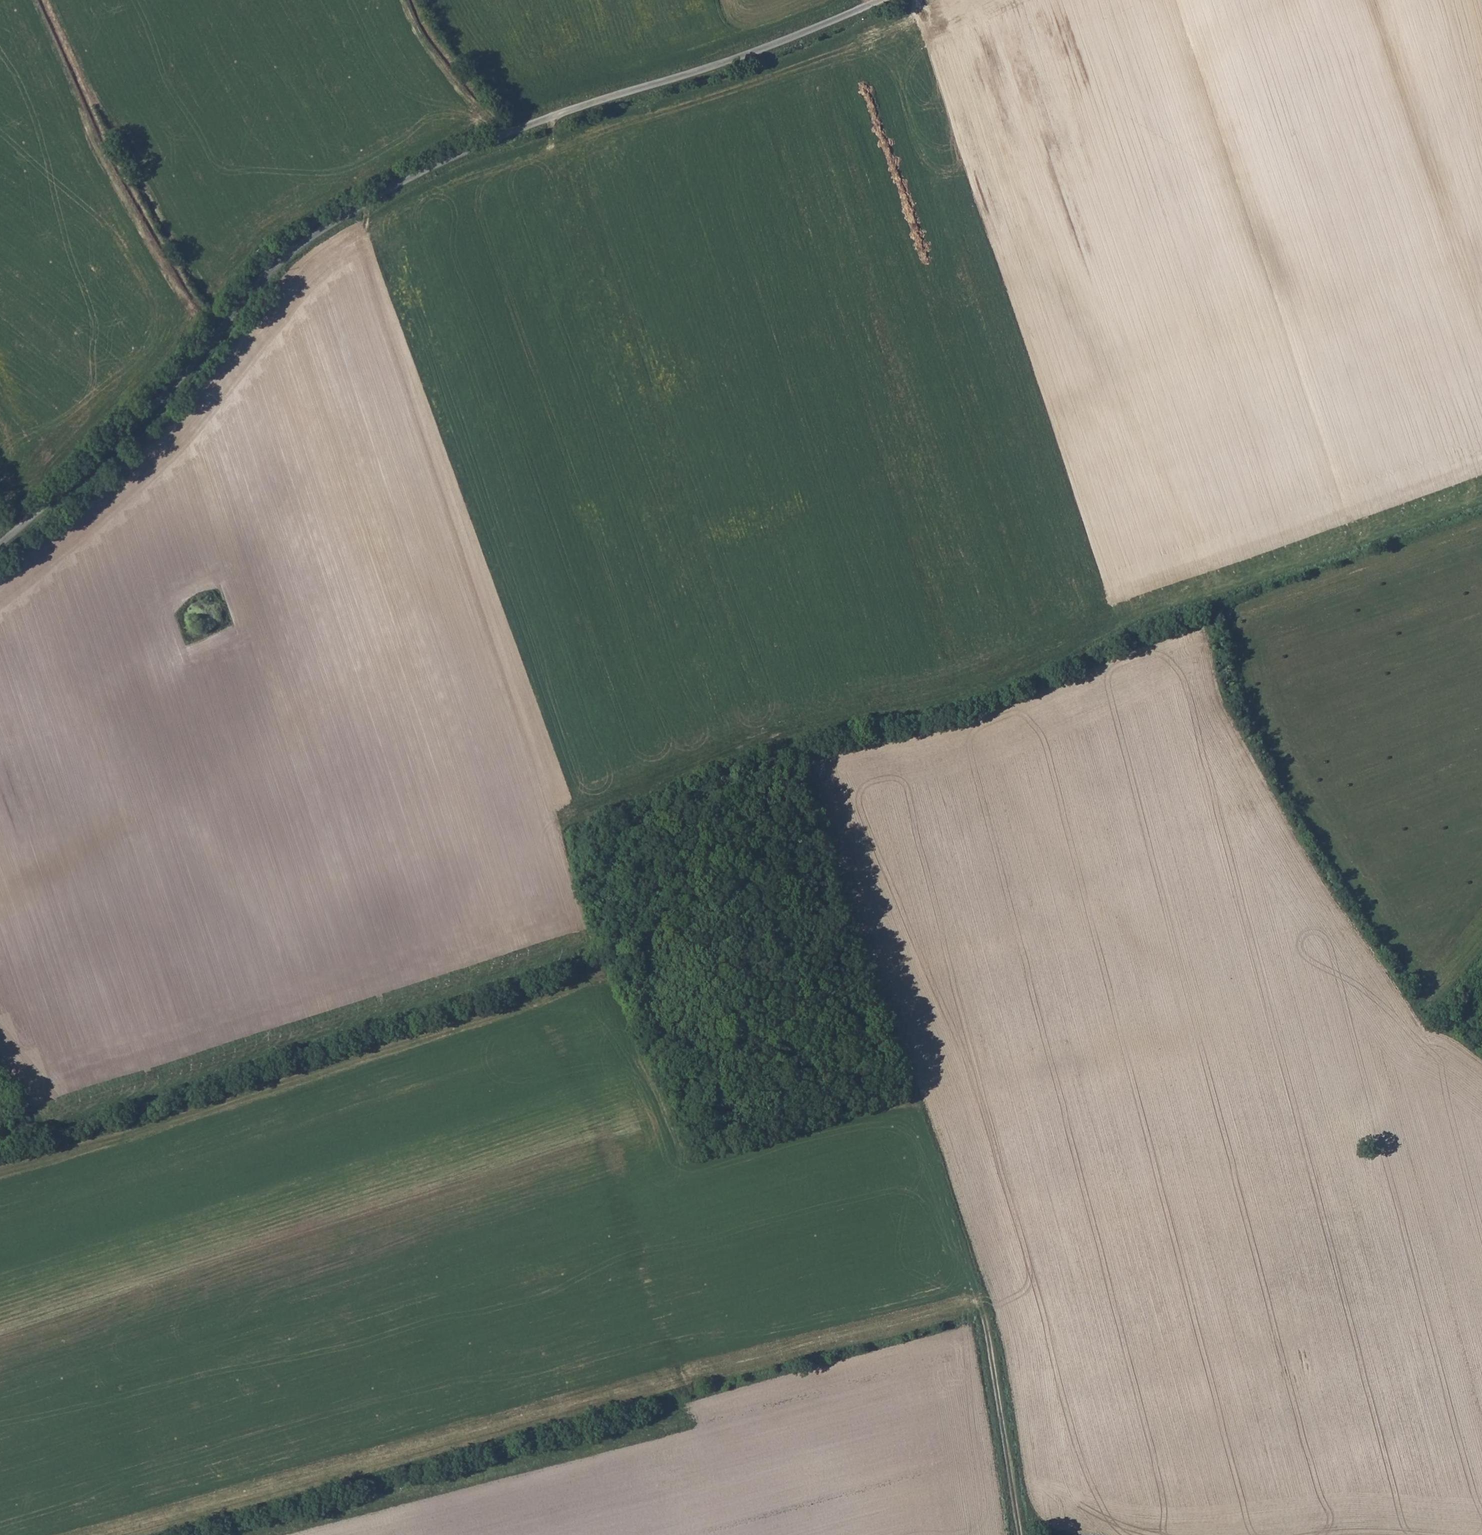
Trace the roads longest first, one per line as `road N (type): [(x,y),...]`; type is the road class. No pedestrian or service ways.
road 1 (unclassified): [(879,0),(728,61),(521,128),(341,217),(274,267),(133,427),(0,544)]
road 2 (track): [(974,1253),(1019,1534)]

